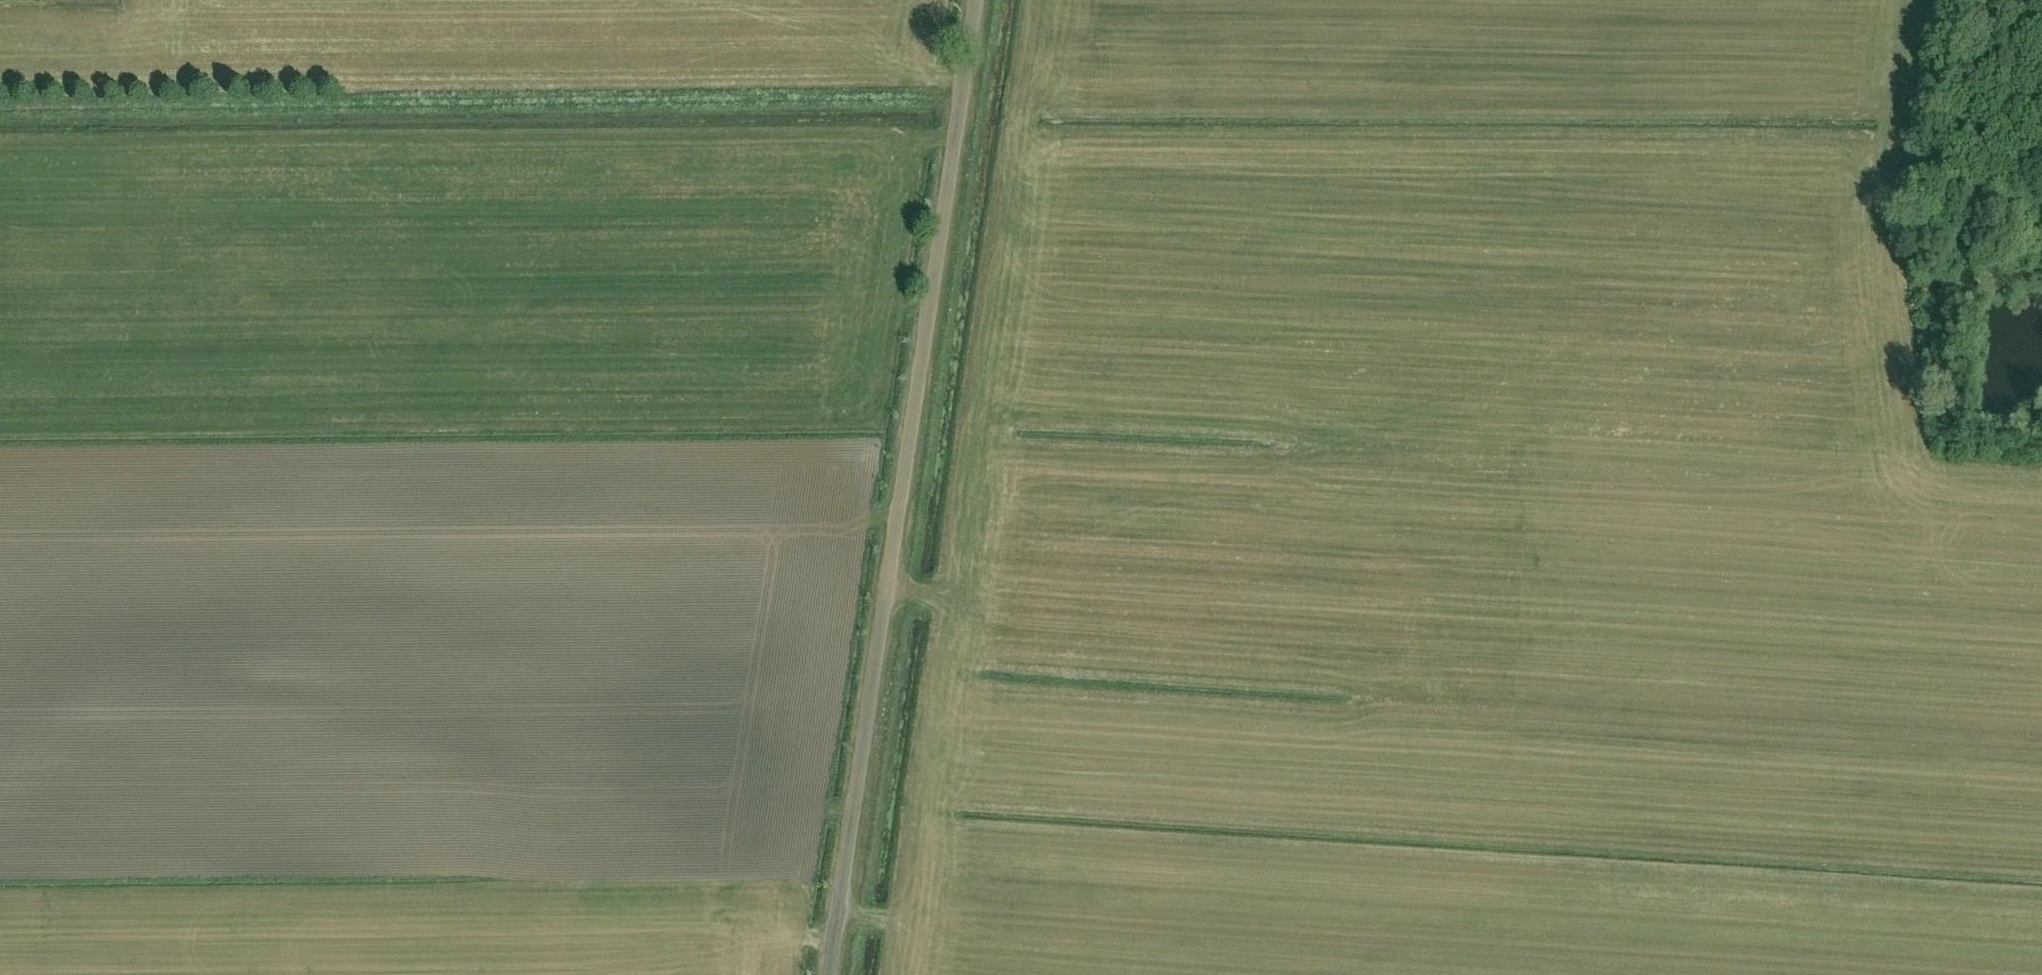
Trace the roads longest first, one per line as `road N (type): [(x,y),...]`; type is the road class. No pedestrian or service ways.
road 1 (unclassified): [(829,974),(975,0)]
road 2 (track): [(2041,208),(1904,259)]

